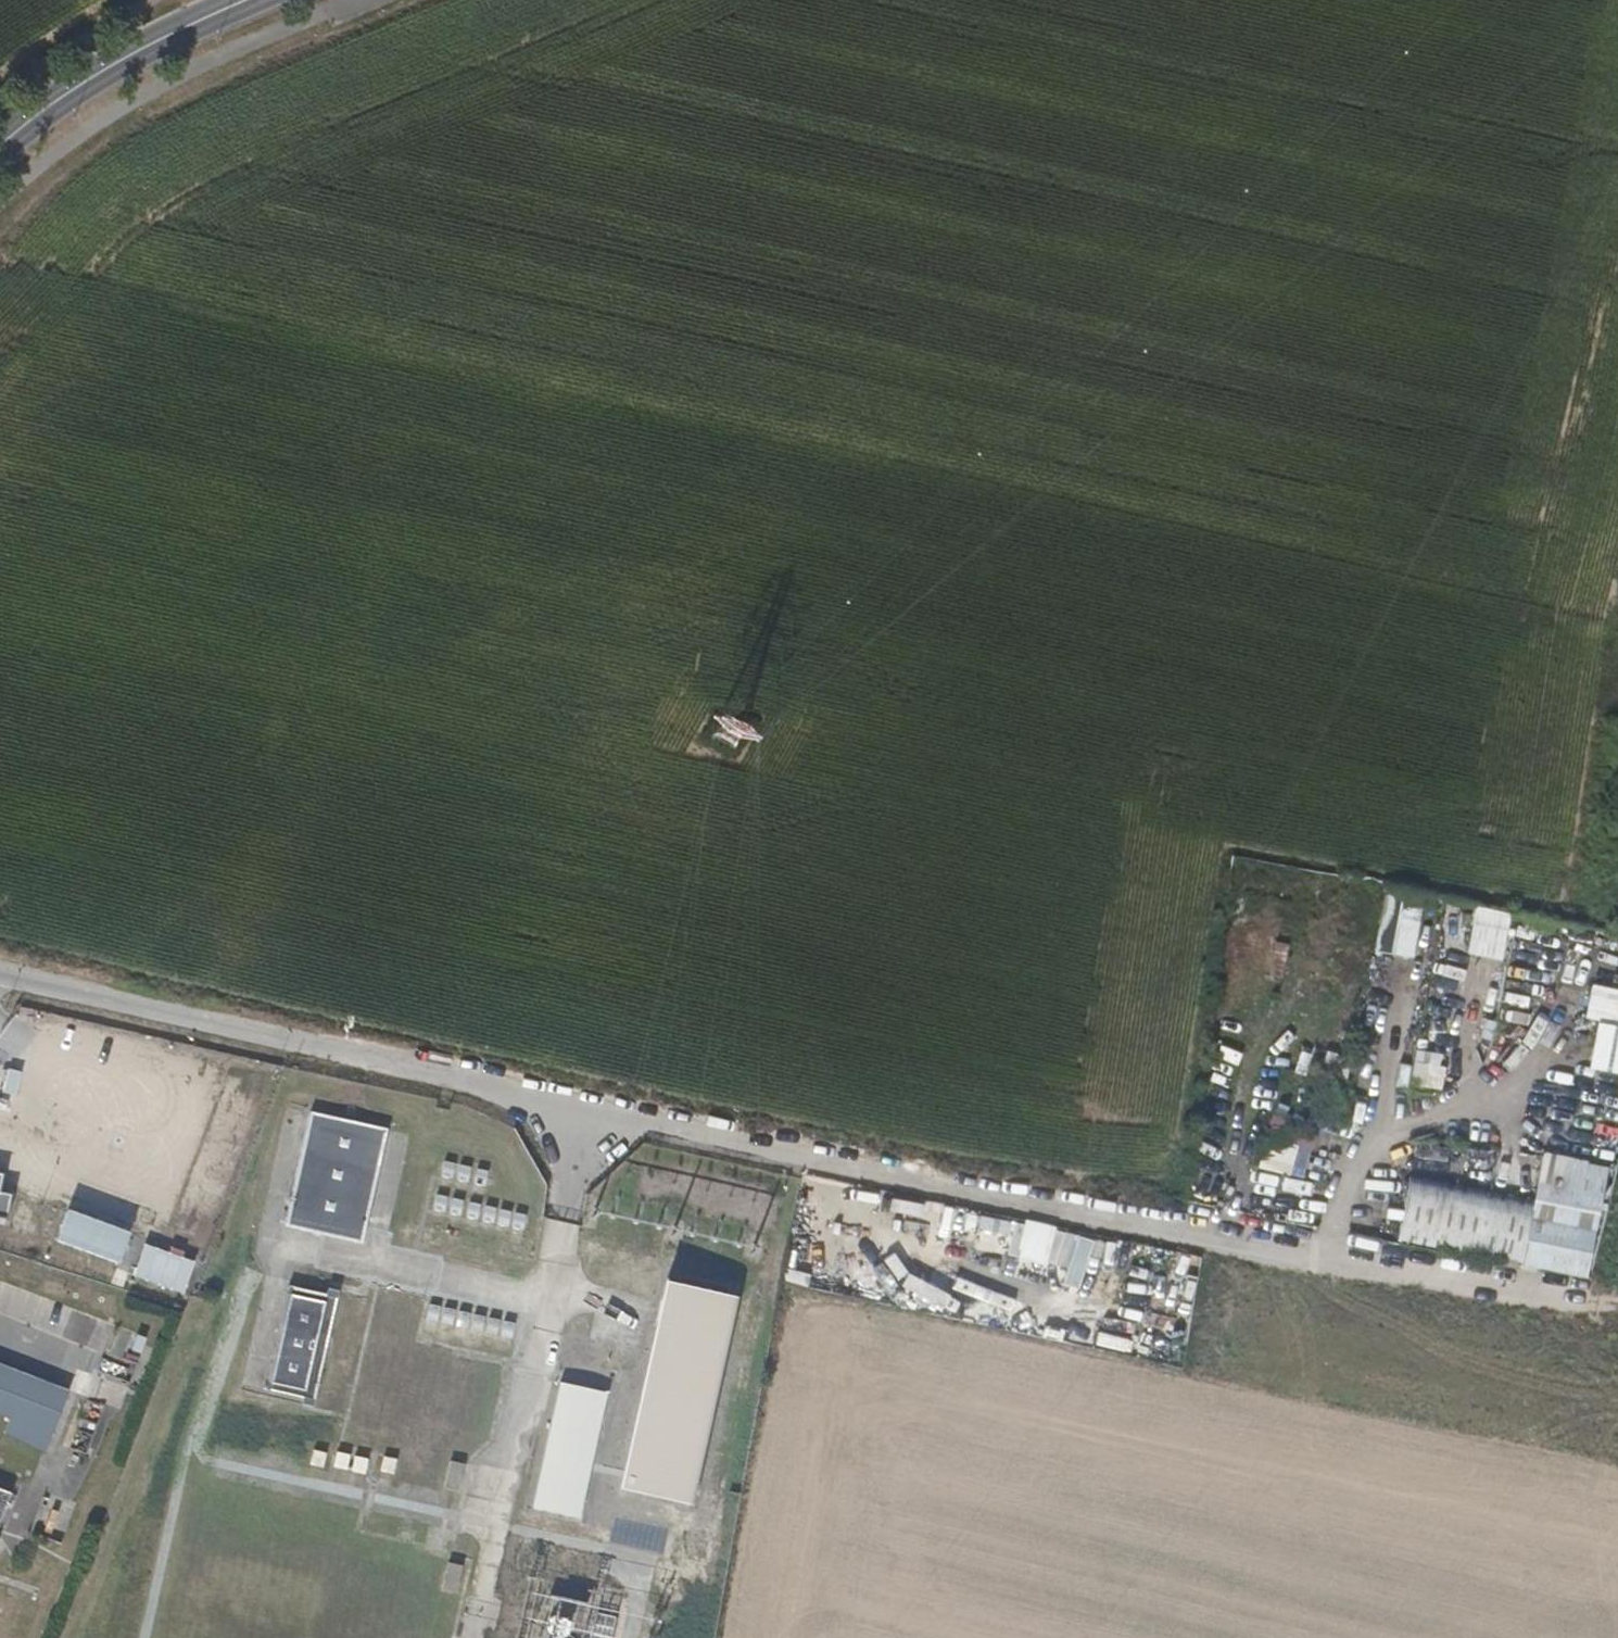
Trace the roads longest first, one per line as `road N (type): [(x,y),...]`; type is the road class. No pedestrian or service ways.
road 1 (track): [(1617,1311),(831,1164),(613,1115)]
road 2 (unclassified): [(570,1105),(0,977)]
road 3 (secondary): [(250,0),(117,63),(0,148)]
road 4 (unclassified): [(570,1105),(576,1159),(564,1230)]

